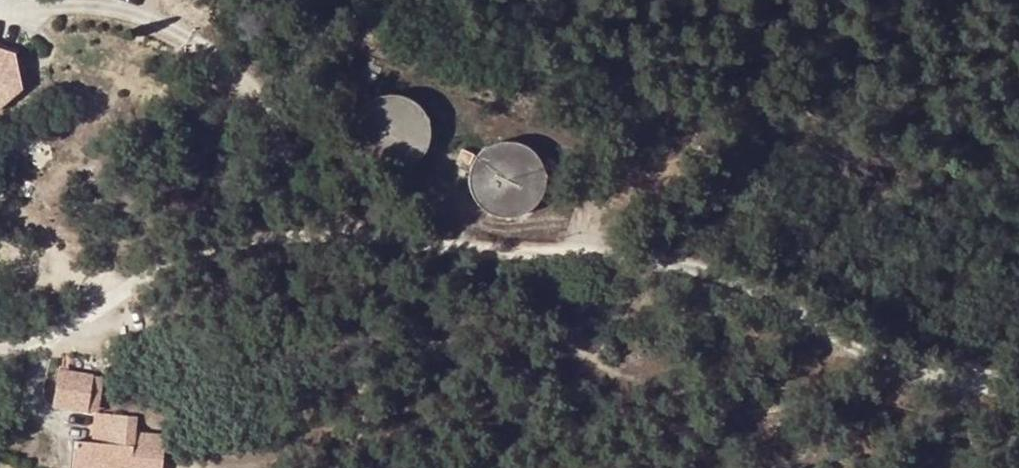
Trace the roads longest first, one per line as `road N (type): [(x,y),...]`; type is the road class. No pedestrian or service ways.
road 1 (unclassified): [(189,39),(253,101),(305,188),(359,233),(718,276),(909,368)]
road 2 (residential): [(1018,445),(984,413),(909,368)]

